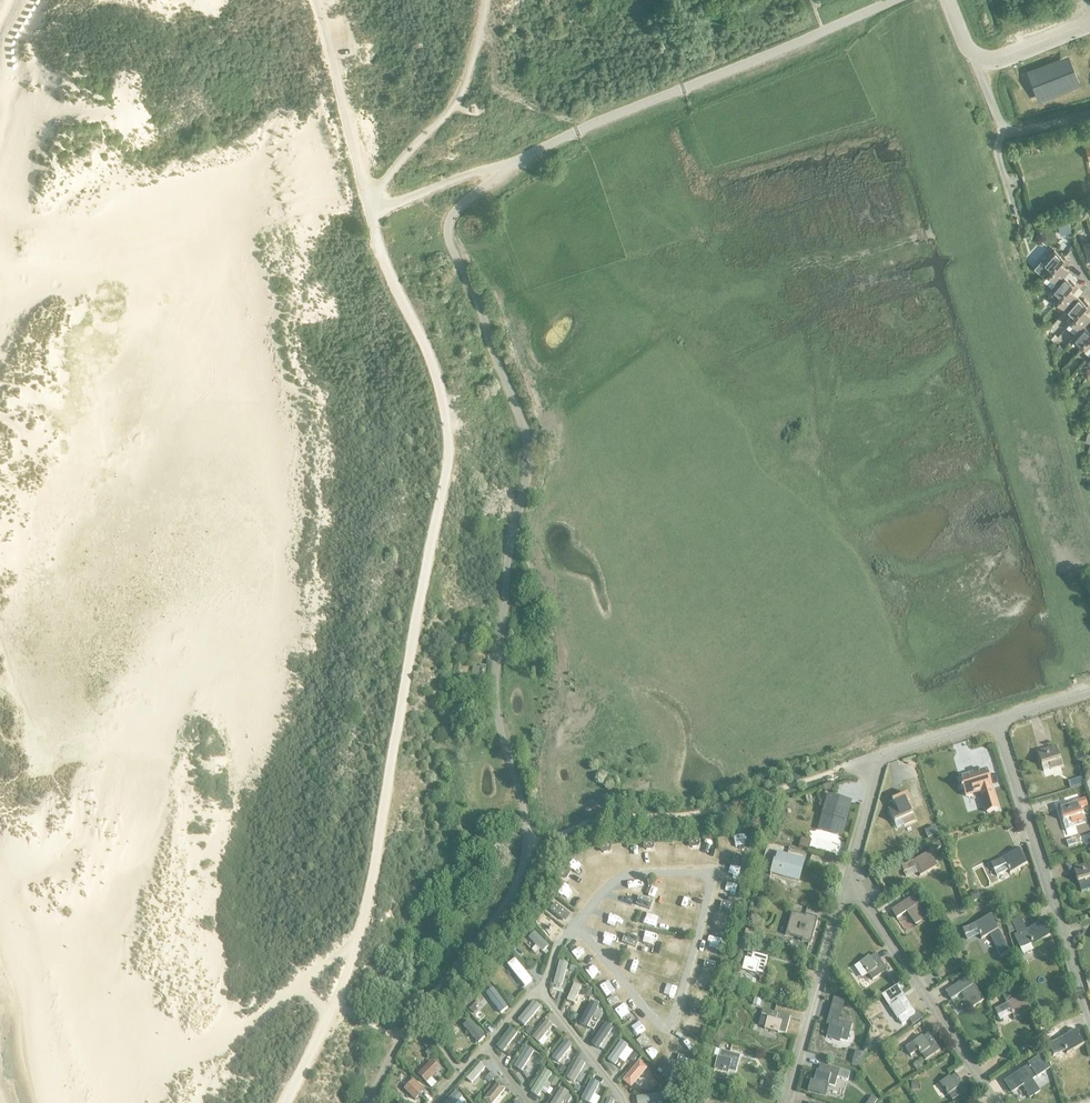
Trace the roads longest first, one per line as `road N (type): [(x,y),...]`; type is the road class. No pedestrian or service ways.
road 1 (residential): [(365,1102),(396,1041),(505,905),(526,845),(495,704),(509,531),(528,465),(525,417),(449,230),(457,208),(516,161)]
road 2 (residential): [(516,161),(893,0)]
road 3 (residential): [(370,212),(516,161)]
road 4 (residential): [(1089,115),(1005,128),(977,68)]
road 5 (residential): [(977,68),(1089,23)]

